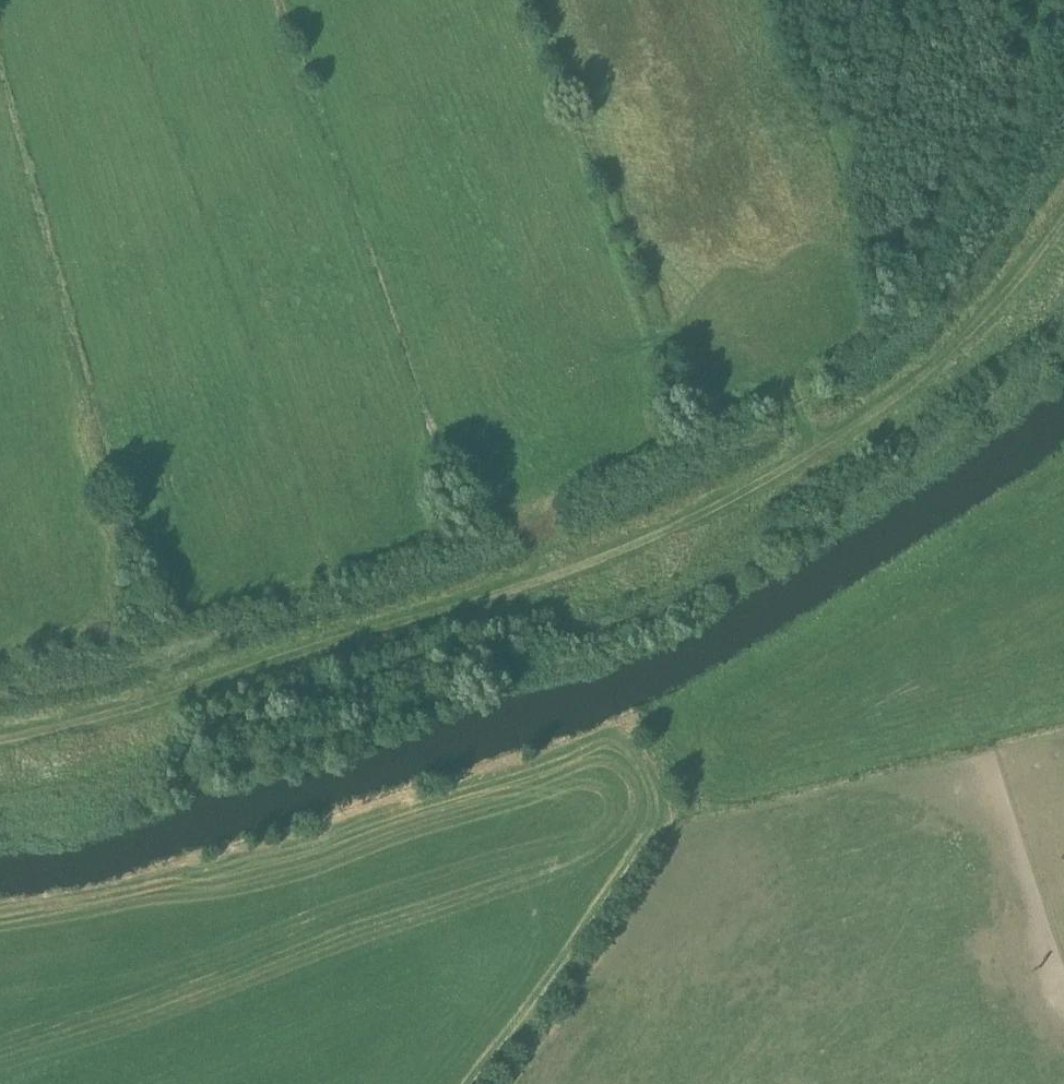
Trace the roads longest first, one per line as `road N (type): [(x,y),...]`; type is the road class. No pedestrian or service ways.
road 1 (track): [(0,737),(114,714),(536,576),(754,489),(829,446),(983,325),(1063,210)]

